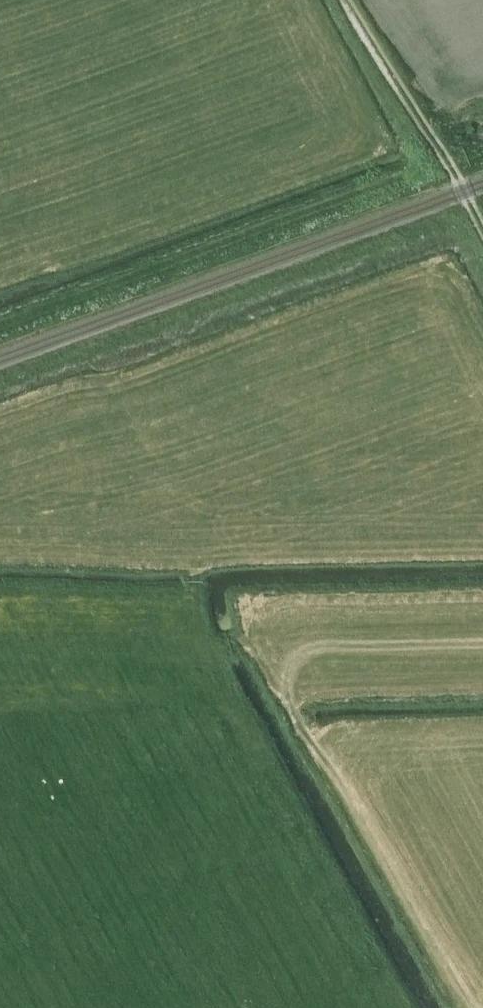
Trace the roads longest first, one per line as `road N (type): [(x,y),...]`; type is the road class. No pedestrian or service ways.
road 1 (track): [(345,0),(482,230)]

